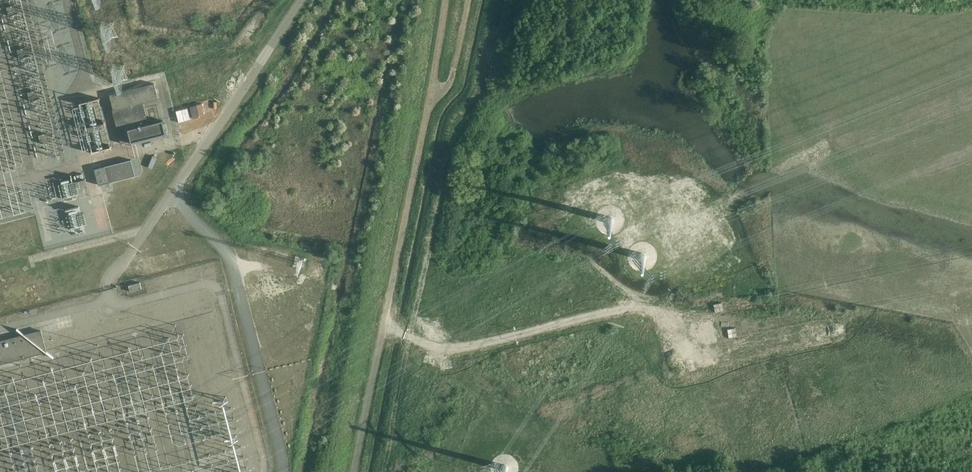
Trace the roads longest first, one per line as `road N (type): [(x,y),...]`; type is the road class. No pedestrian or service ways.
road 1 (unclassified): [(281,471),(231,260),(169,194)]
road 2 (unclassified): [(301,0),(169,194)]

